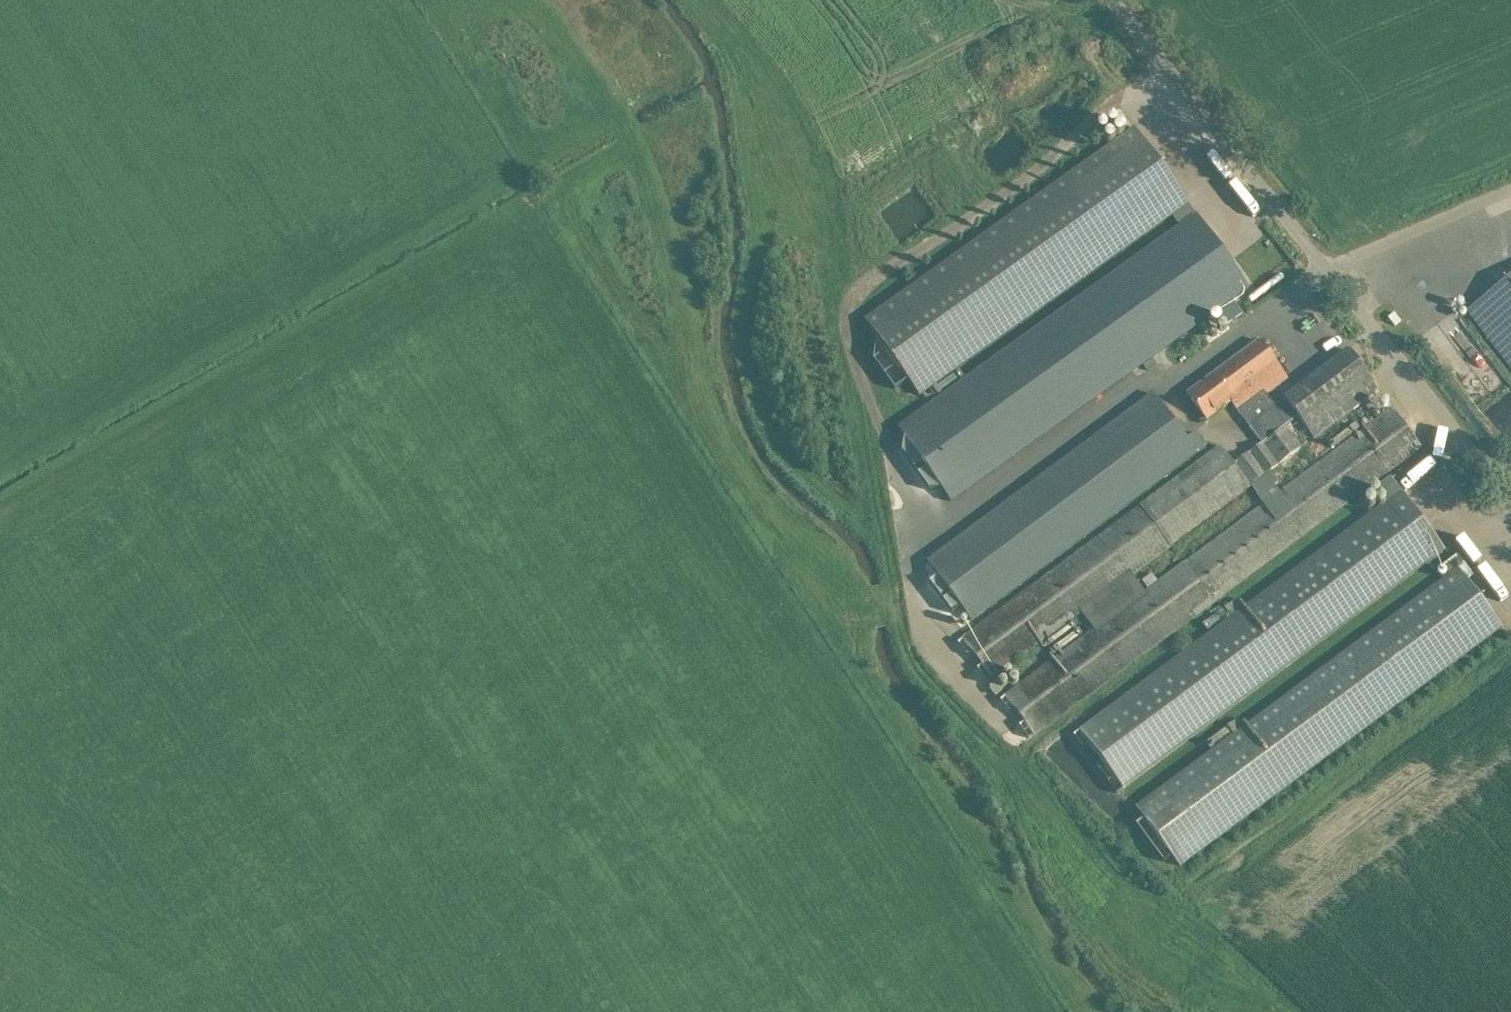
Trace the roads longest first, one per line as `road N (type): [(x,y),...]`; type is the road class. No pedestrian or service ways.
road 1 (unclassified): [(1324,268),(1111,0)]
road 2 (unclassified): [(1510,499),(1324,268)]
road 3 (unclassified): [(1324,268),(1510,189)]

